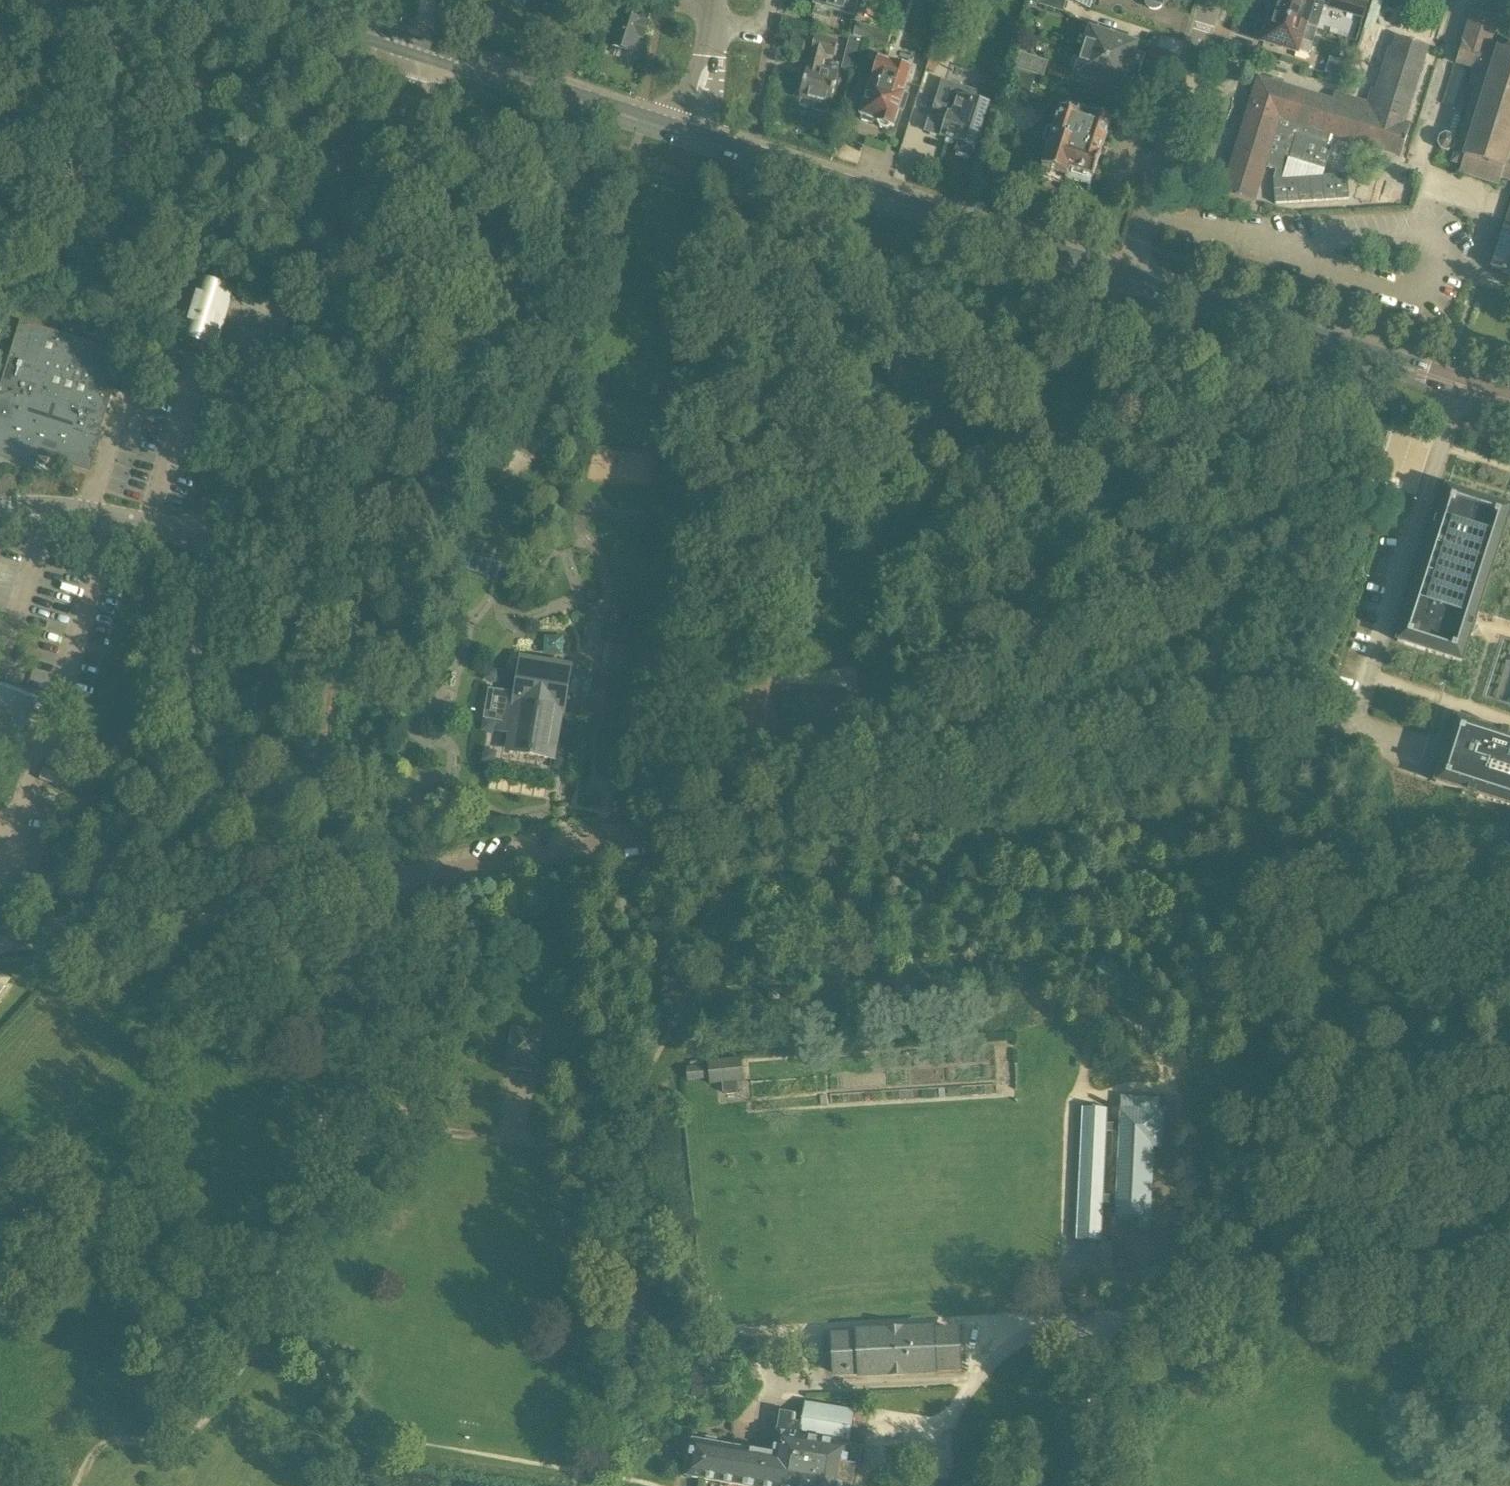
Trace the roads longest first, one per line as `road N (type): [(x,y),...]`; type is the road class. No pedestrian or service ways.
road 1 (unclassified): [(1265,735),(123,926),(84,907)]
road 2 (unclassified): [(84,907),(120,864),(155,796),(303,241),(344,169),(403,128),(436,53)]
road 3 (primary): [(1127,278),(689,136)]
road 4 (primary): [(1509,405),(1127,278)]
road 5 (residential): [(1127,278),(1213,0)]
road 6 (primary): [(689,136),(436,53)]
road 7 (track): [(254,1347),(193,1434),(169,1442),(111,1440),(95,1449),(76,1485)]
road 8 (primary): [(436,53),(268,0)]
road 9 (residential): [(689,136),(714,14)]

